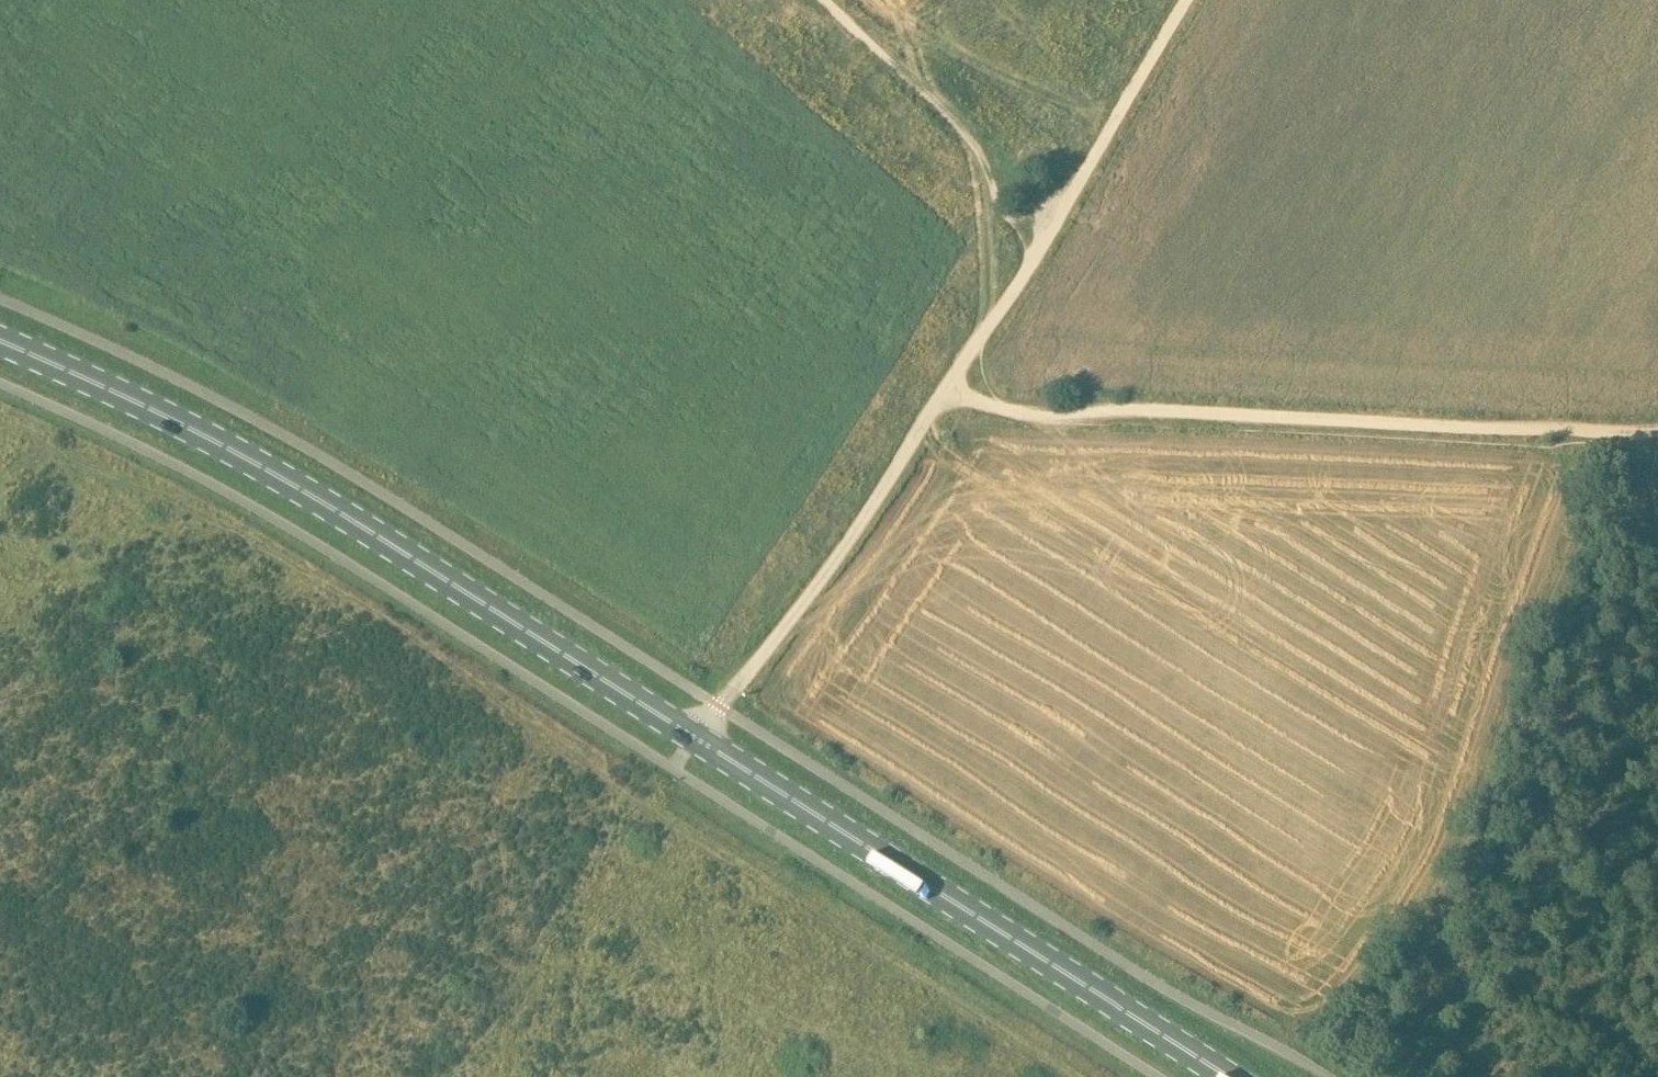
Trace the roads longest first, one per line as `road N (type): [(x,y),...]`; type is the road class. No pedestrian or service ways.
road 1 (primary): [(1227,1076),(311,496),(0,340)]
road 2 (track): [(672,769),(855,538),(943,390),(1042,247),(1187,0)]
road 3 (track): [(943,390),(1039,416),(1126,408),(1657,432)]
road 4 (track): [(1042,247),(1014,223),(968,139),(823,0)]

